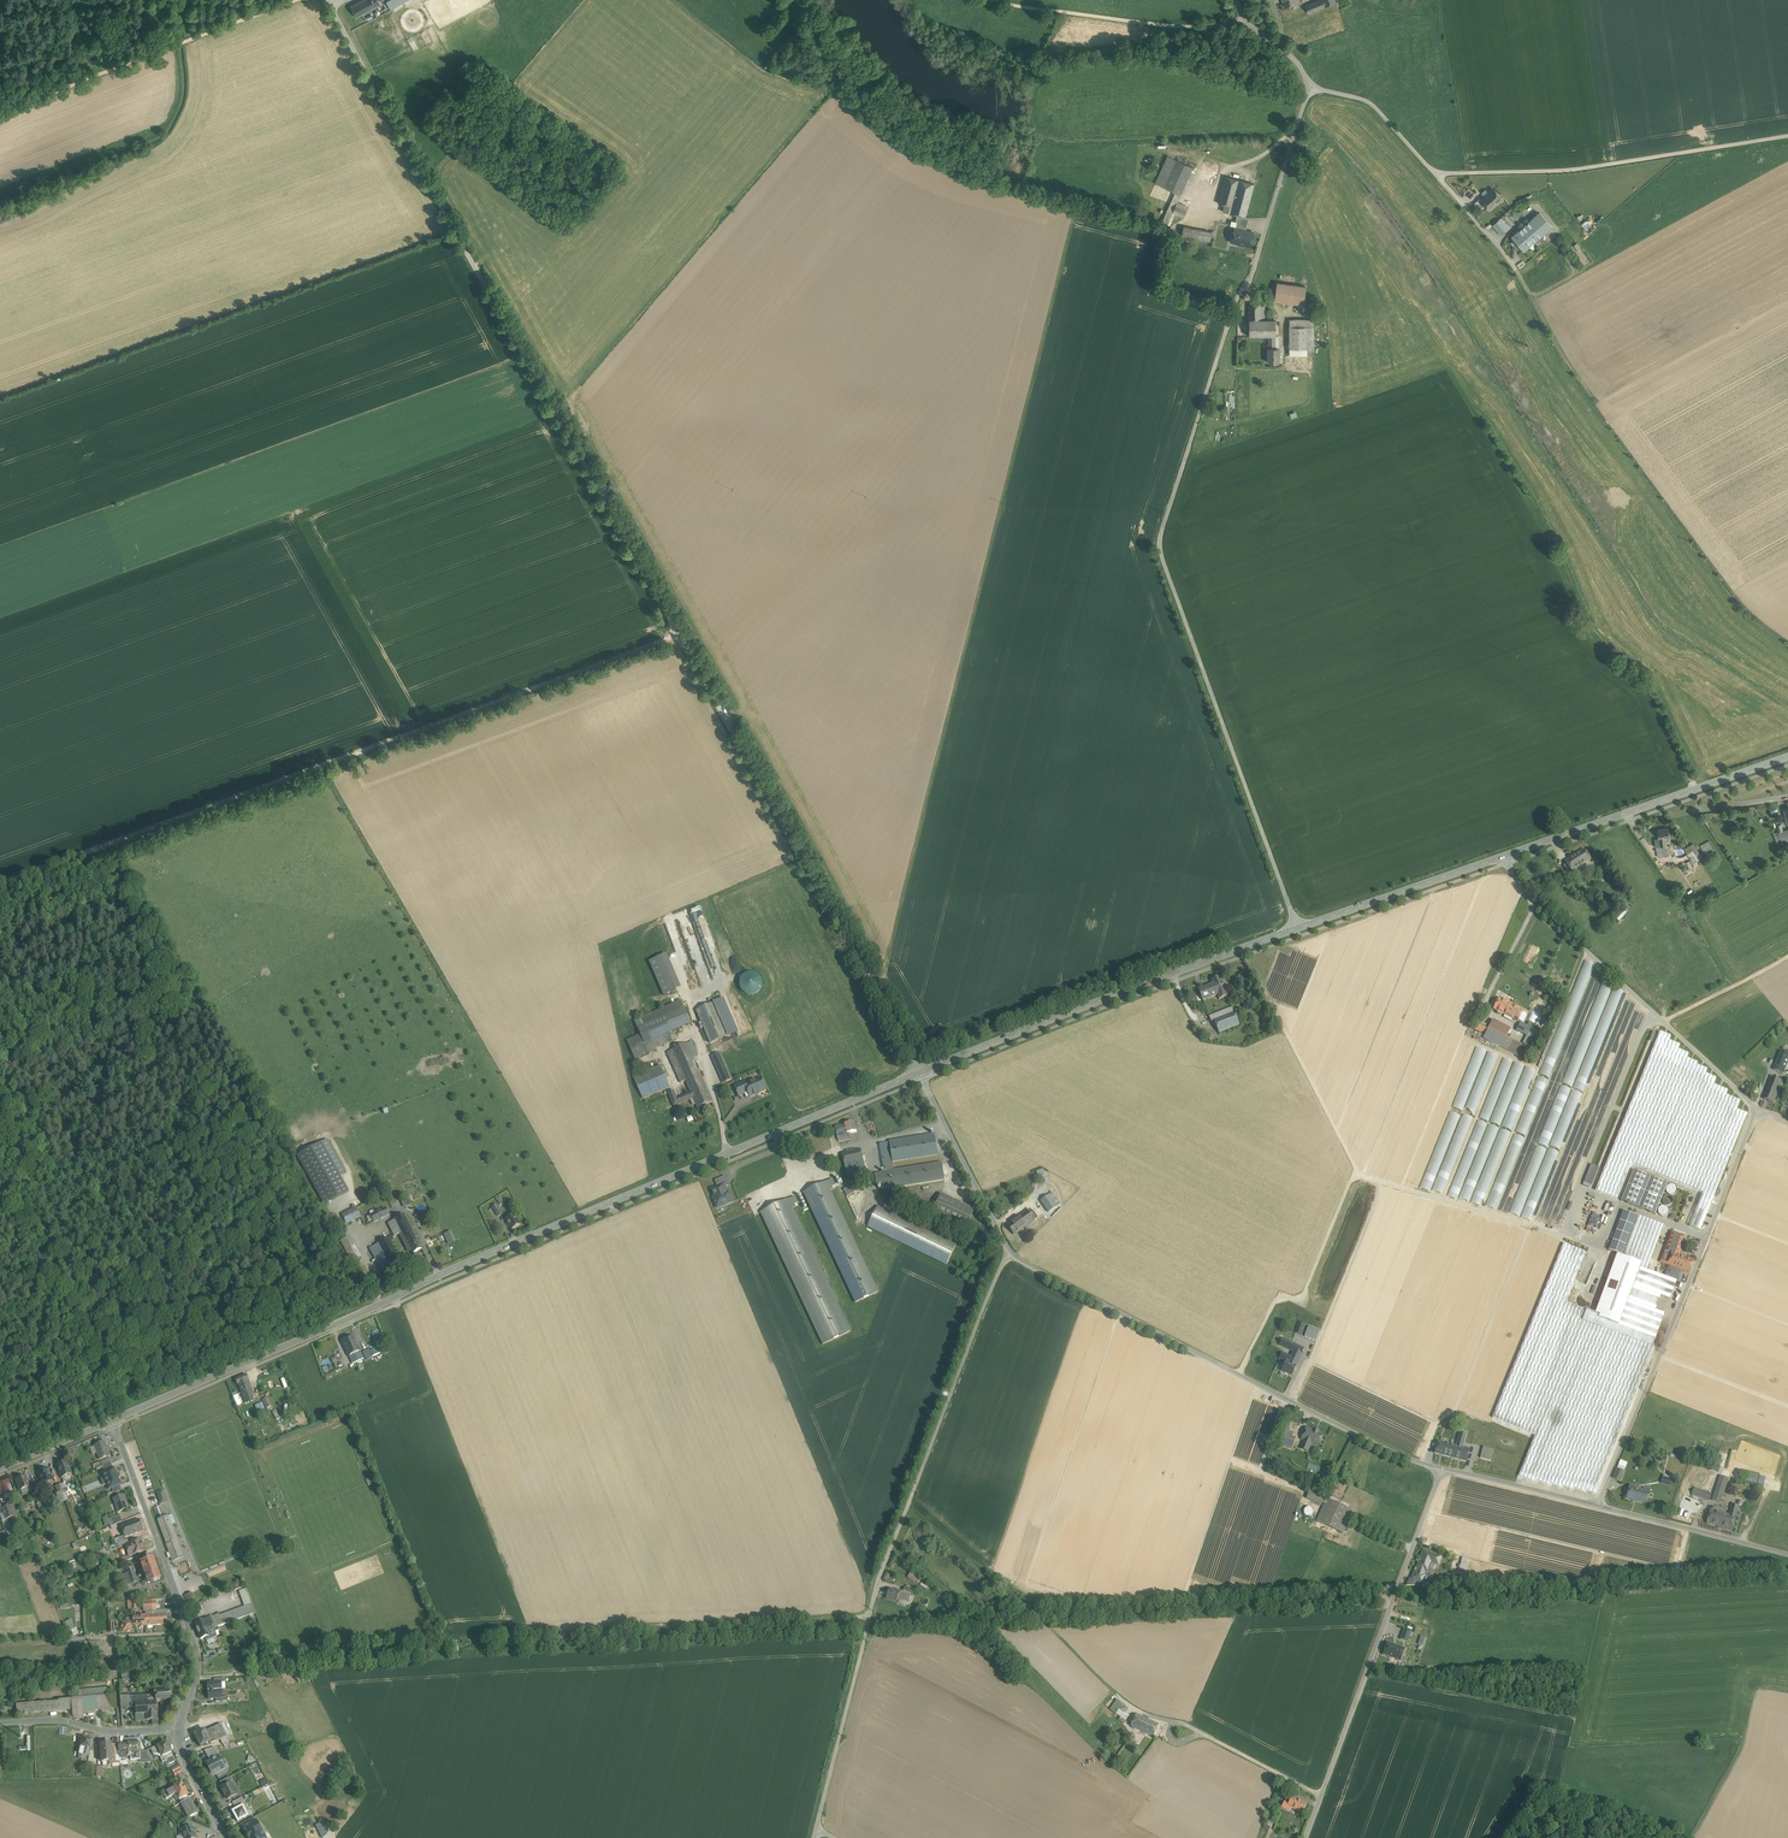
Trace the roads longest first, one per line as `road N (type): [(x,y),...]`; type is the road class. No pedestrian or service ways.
road 1 (track): [(1311,88),(1246,304),(1230,325),(1160,537),(1298,929)]
road 2 (tertiary): [(113,1421),(918,1075)]
road 3 (track): [(881,1007),(1076,213)]
road 4 (unclassified): [(1501,857),(1537,907),(1757,1109),(1598,1505)]
road 5 (unclassified): [(329,0),(677,635)]
road 6 (unclassified): [(677,635),(0,884)]
road 7 (track): [(773,0),(796,17),(770,47),(770,63),(836,91),(895,145),(935,166),(1157,231),(1168,243),(1157,278),(1170,296),(1227,314),(1230,325)]
road 8 (tertiary): [(918,1075),(1501,857)]
road 9 (unclassified): [(1010,1252),(883,1572),(818,1831)]
road 10 (track): [(1787,136),(1567,170),(1437,173),(1368,101),(1311,88)]
road 11 (unclassified): [(677,635),(918,1075)]
road 12 (unclassified): [(1444,1471),(1389,1452),(1010,1252)]
road 13 (track): [(1696,789),(1657,701),(1594,643),(1540,520),(1469,403)]
road 14 (unclassified): [(1305,1837),(1444,1471)]
road 15 (residential): [(113,1421),(199,1650),(197,1684),(178,1730)]
road 16 (track): [(0,1123),(113,1421)]
road 17 (track): [(293,0),(0,112)]
road 18 (tertiary): [(1501,857),(1787,756)]
road 19 (track): [(1243,19),(1221,27),(1157,24),(996,0)]
road 20 (unclassified): [(1010,1252),(918,1075)]
road 21 (unclassified): [(1787,1554),(1598,1505)]
road 22 (unclassified): [(0,1723),(178,1730)]
road 23 (unclassified): [(1598,1505),(1444,1471)]
road 24 (track): [(1195,214),(1223,174),(1296,128)]
road 25 (tertiary): [(0,1470),(113,1421)]

